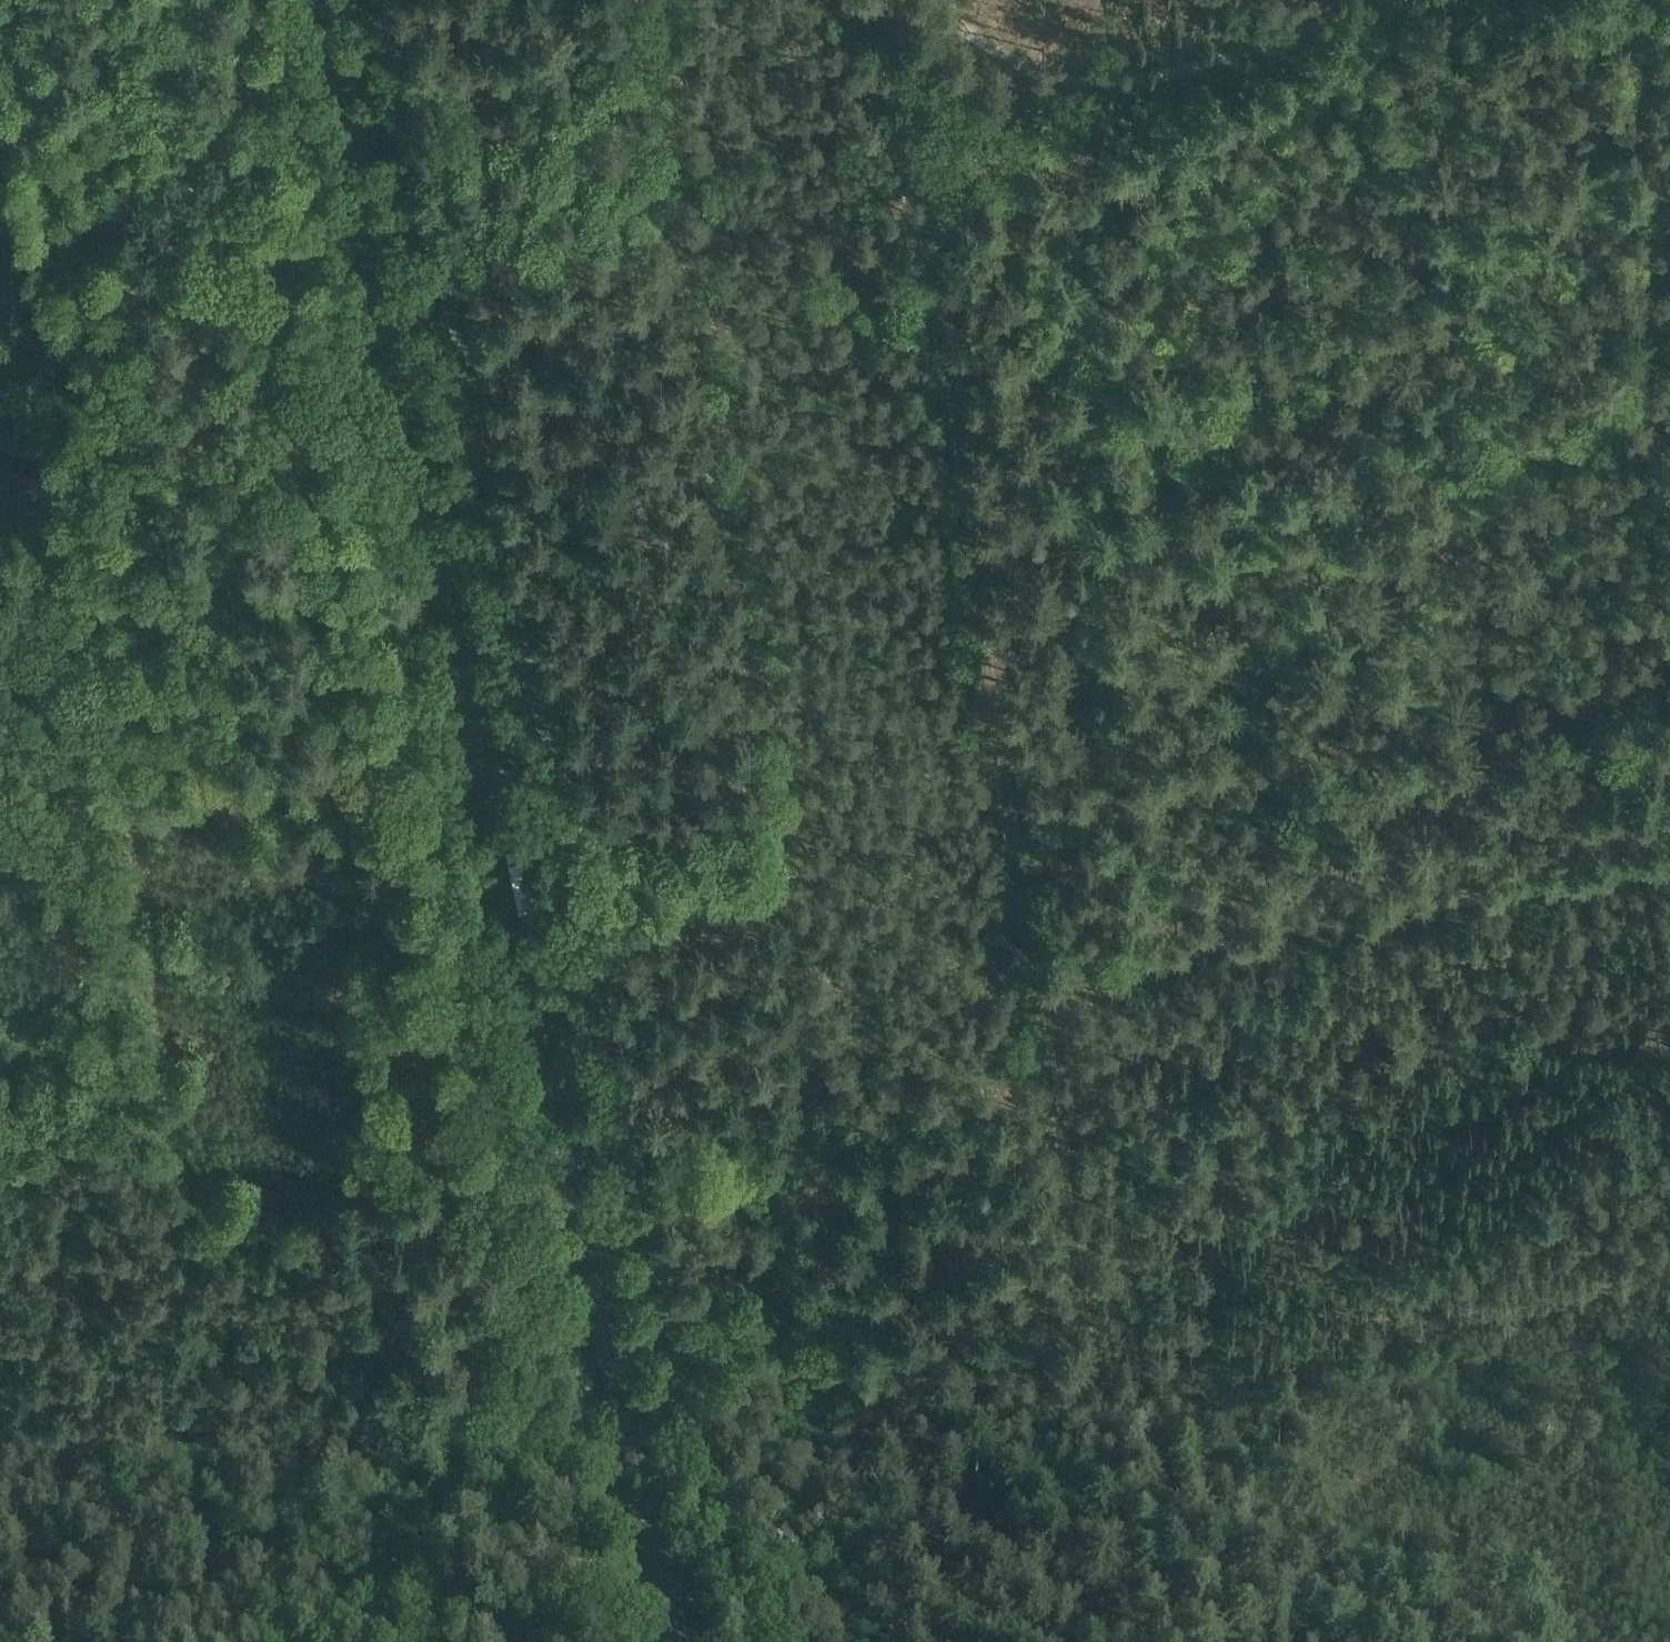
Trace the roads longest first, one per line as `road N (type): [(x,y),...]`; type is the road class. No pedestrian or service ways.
road 1 (secondary): [(674,1641),(356,166),(329,0)]
road 2 (track): [(1134,1641),(893,0)]
road 3 (track): [(1669,857),(1038,982)]
road 4 (track): [(926,0),(1000,56),(1053,80),(1143,80),(1396,0)]

